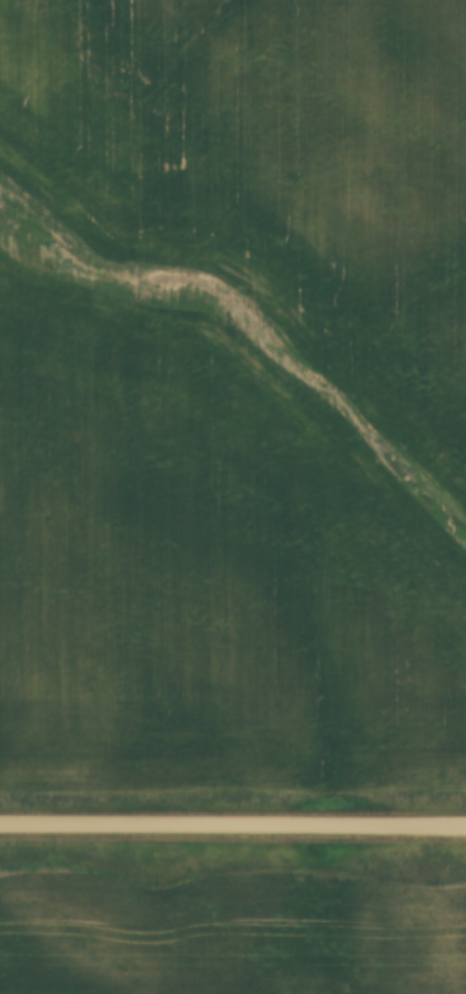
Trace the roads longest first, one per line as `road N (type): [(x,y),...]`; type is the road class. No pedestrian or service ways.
road 1 (residential): [(0,821),(465,823)]

